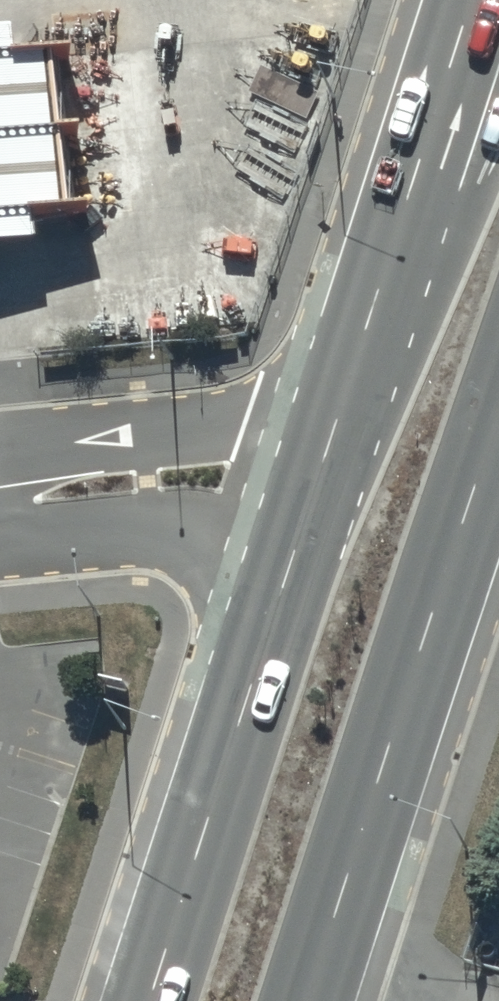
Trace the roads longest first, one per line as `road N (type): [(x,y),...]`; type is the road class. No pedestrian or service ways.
road 1 (trunk): [(498,380),(306,1000)]
road 2 (trunk): [(155,1000),(329,460)]
road 3 (trunk): [(329,460),(470,0)]
road 4 (unclassified): [(0,497),(329,460)]

